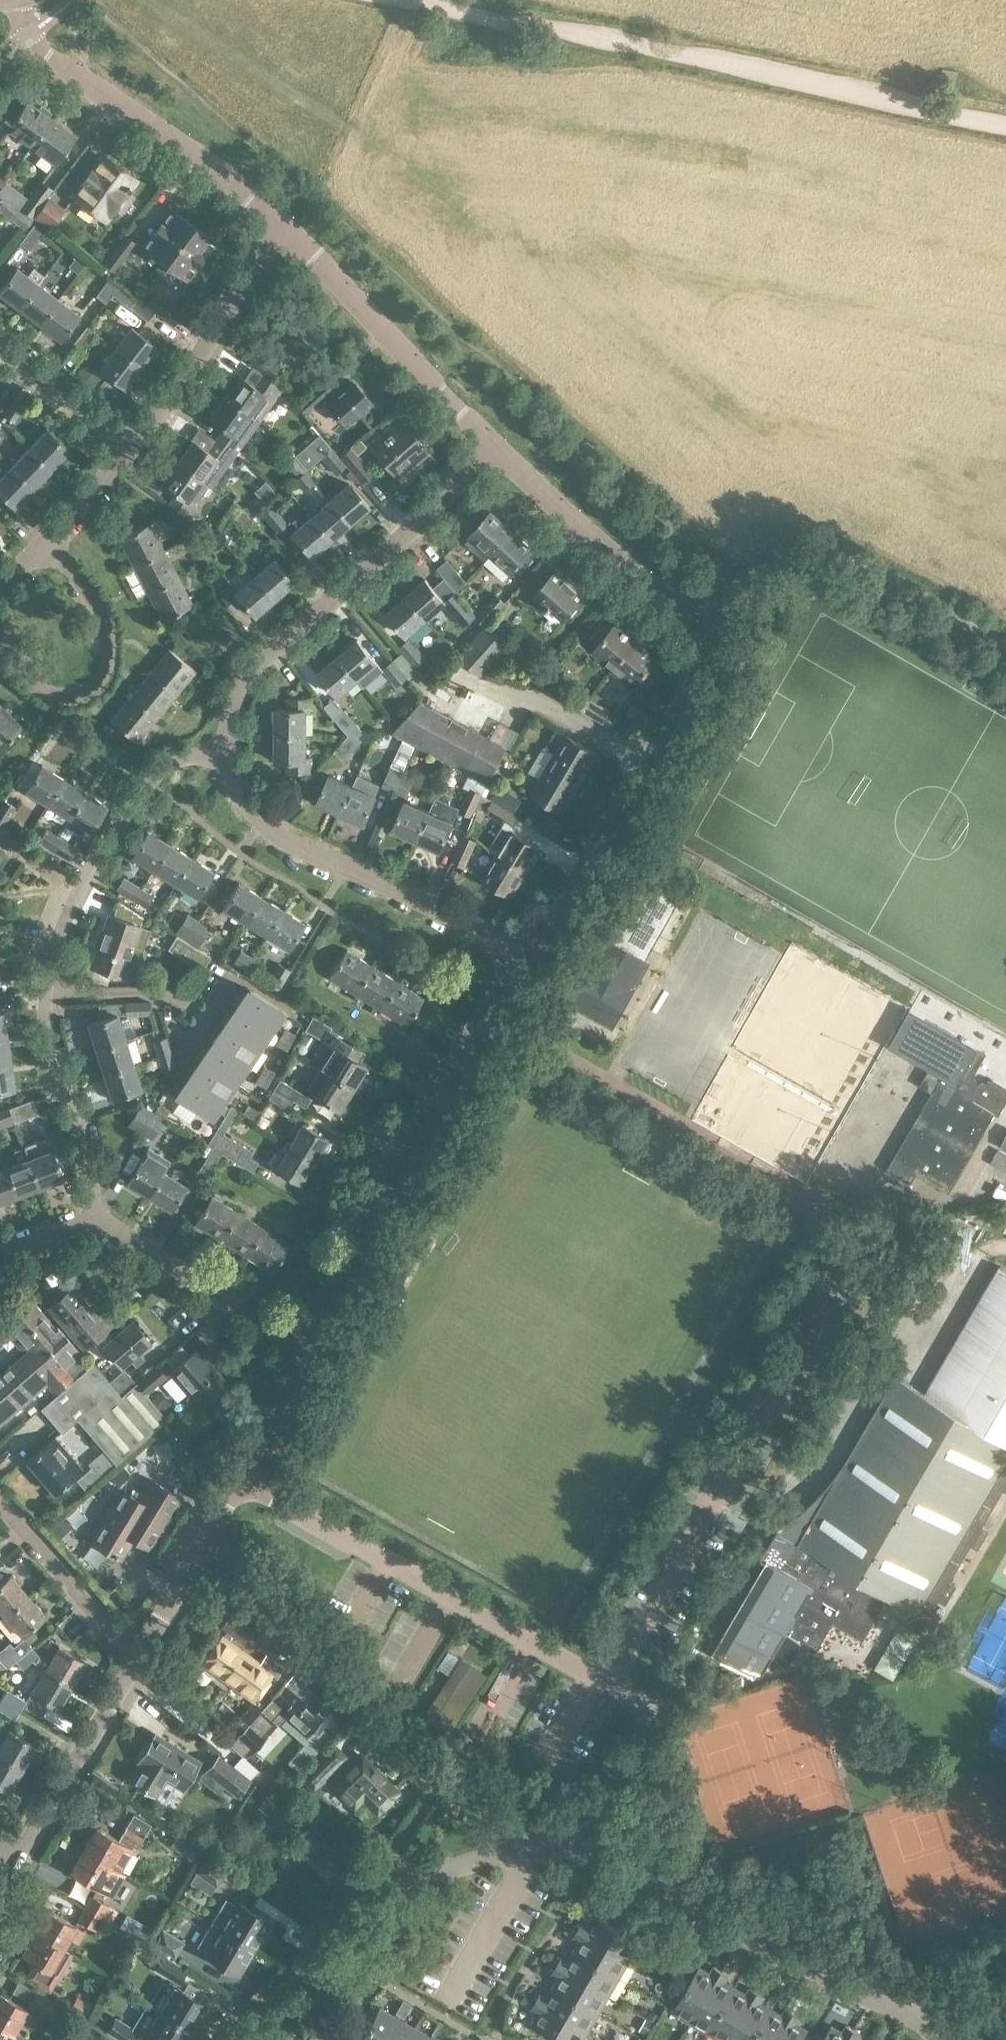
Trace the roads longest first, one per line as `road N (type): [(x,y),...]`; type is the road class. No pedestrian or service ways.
road 1 (residential): [(950,1247),(577,1849)]
road 2 (residential): [(529,963),(712,671),(701,629),(498,450)]
road 3 (track): [(413,0),(1005,124)]
road 4 (residential): [(95,1216),(52,1038),(63,940),(158,776),(229,749)]
road 5 (residential): [(308,1349),(444,1079),(529,963)]
road 6 (residential): [(229,749),(245,676),(498,450)]
road 7 (residential): [(941,2039),(922,2015),(577,1849)]
road 8 (residential): [(529,963),(413,897),(282,838),(252,811),(229,749)]
road 9 (residential): [(248,2039),(280,1996),(379,1928),(399,1891),(431,1873),(531,1846)]
road 10 (residential): [(285,229),(206,162),(61,65),(30,0)]
road 11 (residential): [(433,1777),(319,1677),(283,1607),(212,1533)]
road 12 (residential): [(498,450),(285,229)]
road 13 (residential): [(0,648),(50,692),(91,688),(104,673),(101,609),(43,544)]
road 14 (residential): [(132,449),(285,229)]
road 15 (residential): [(95,1216),(308,1349)]
road 16 (residential): [(11,1864),(136,1658)]
road 17 (residential): [(136,1658),(0,1500)]
road 18 (residential): [(212,1533),(308,1349)]
road 19 (residential): [(132,449),(0,347)]
road 20 (residential): [(136,1658),(212,1533)]
road 21 (residential): [(43,544),(132,449)]

